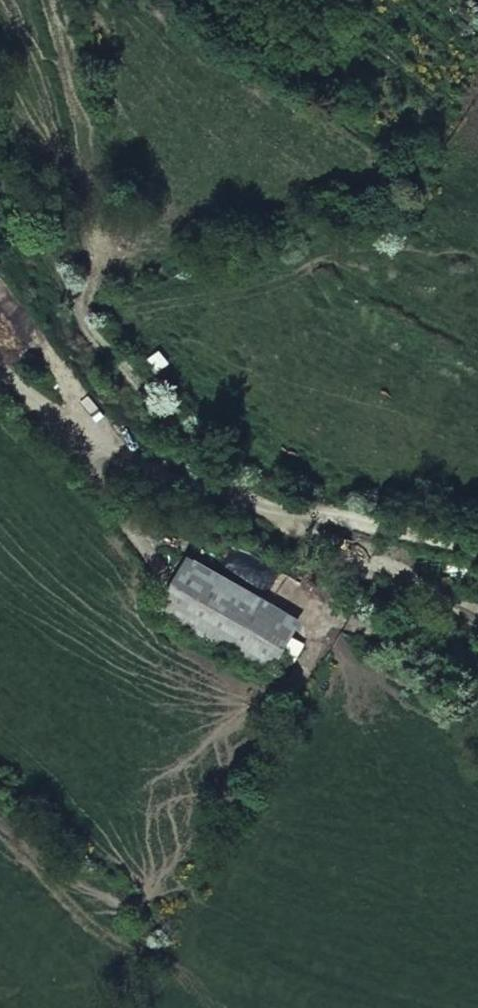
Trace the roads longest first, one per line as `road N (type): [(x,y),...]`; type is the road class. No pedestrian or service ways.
road 1 (track): [(0,185),(94,339),(206,460),(477,677)]
road 2 (track): [(0,380),(143,497),(285,529),(477,556)]

